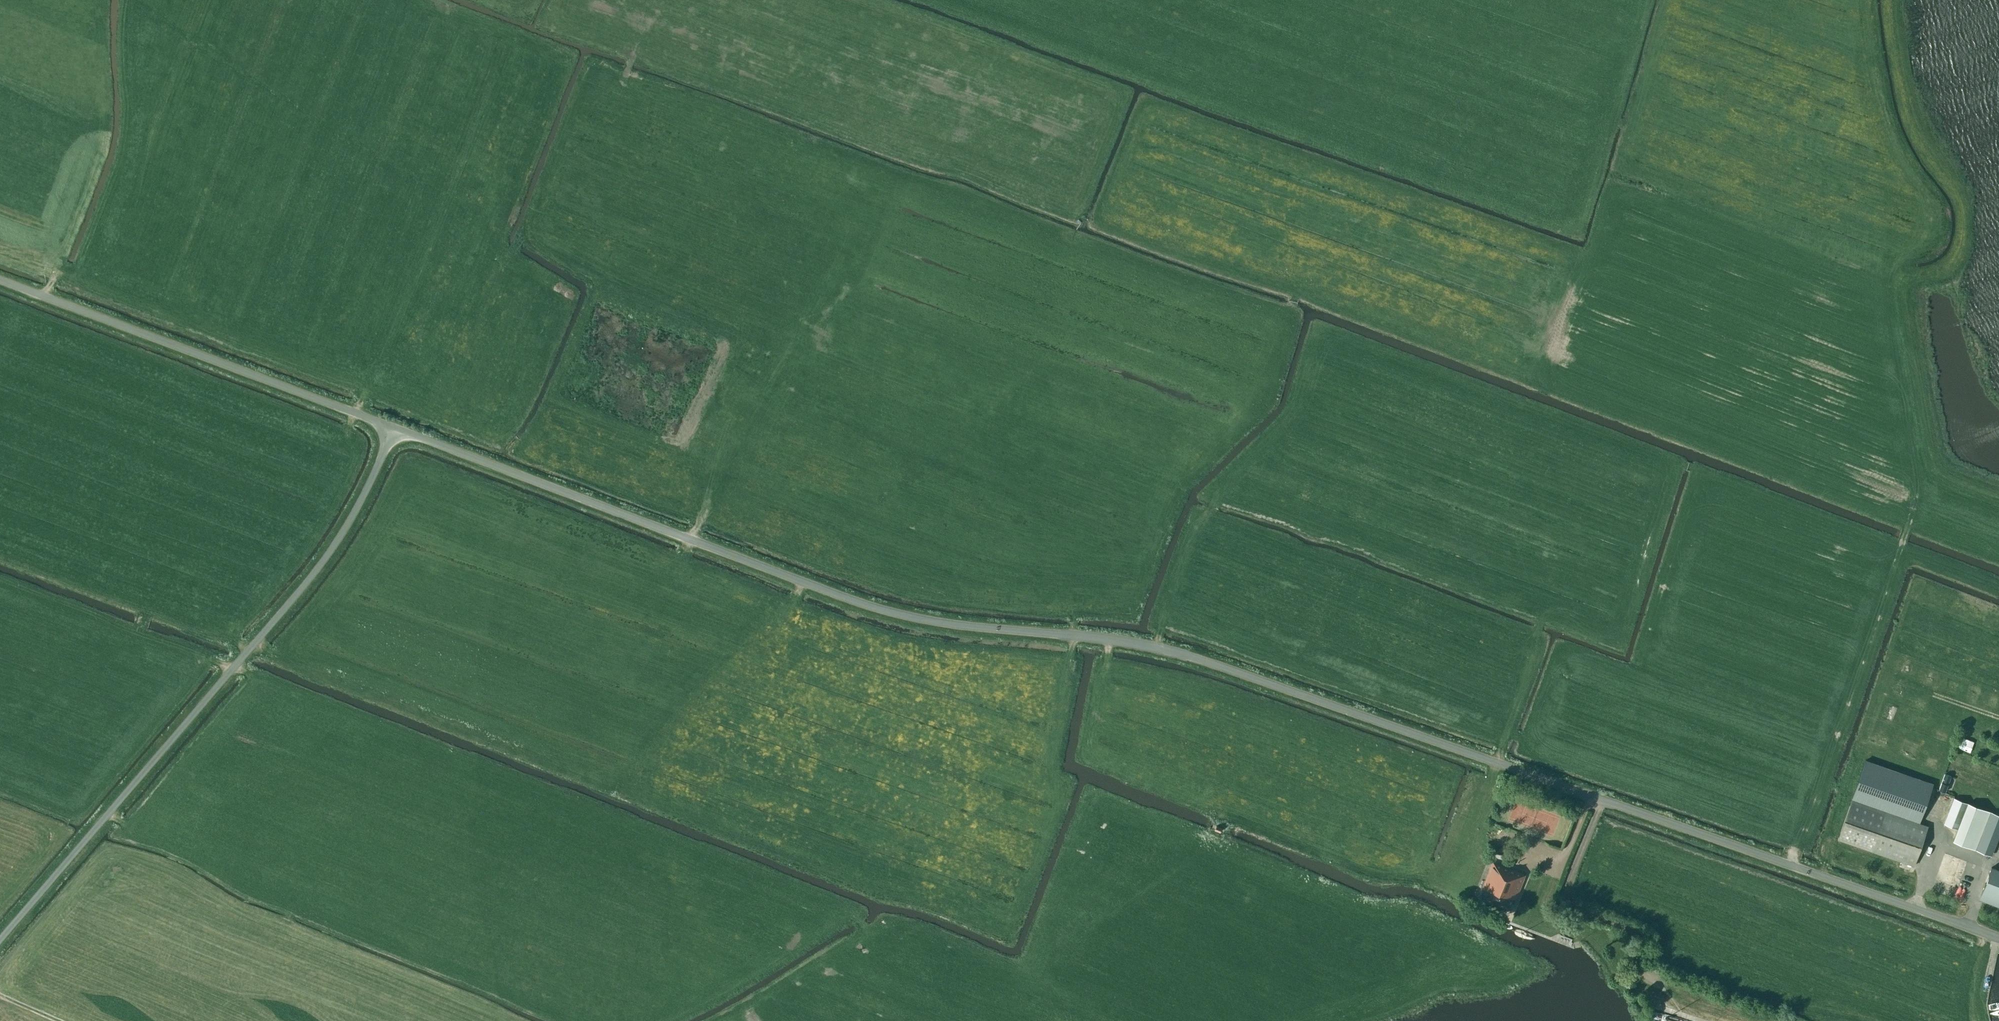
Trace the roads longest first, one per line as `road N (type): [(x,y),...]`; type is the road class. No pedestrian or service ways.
road 1 (unclassified): [(1998,937),(1223,663),(1114,638),(893,614),(394,426)]
road 2 (unclassified): [(0,942),(309,581),(348,525),(394,426)]
road 3 (unclassified): [(394,426),(0,278)]
road 4 (track): [(1602,800),(1565,890),(1576,906),(1629,927),(1652,980)]

